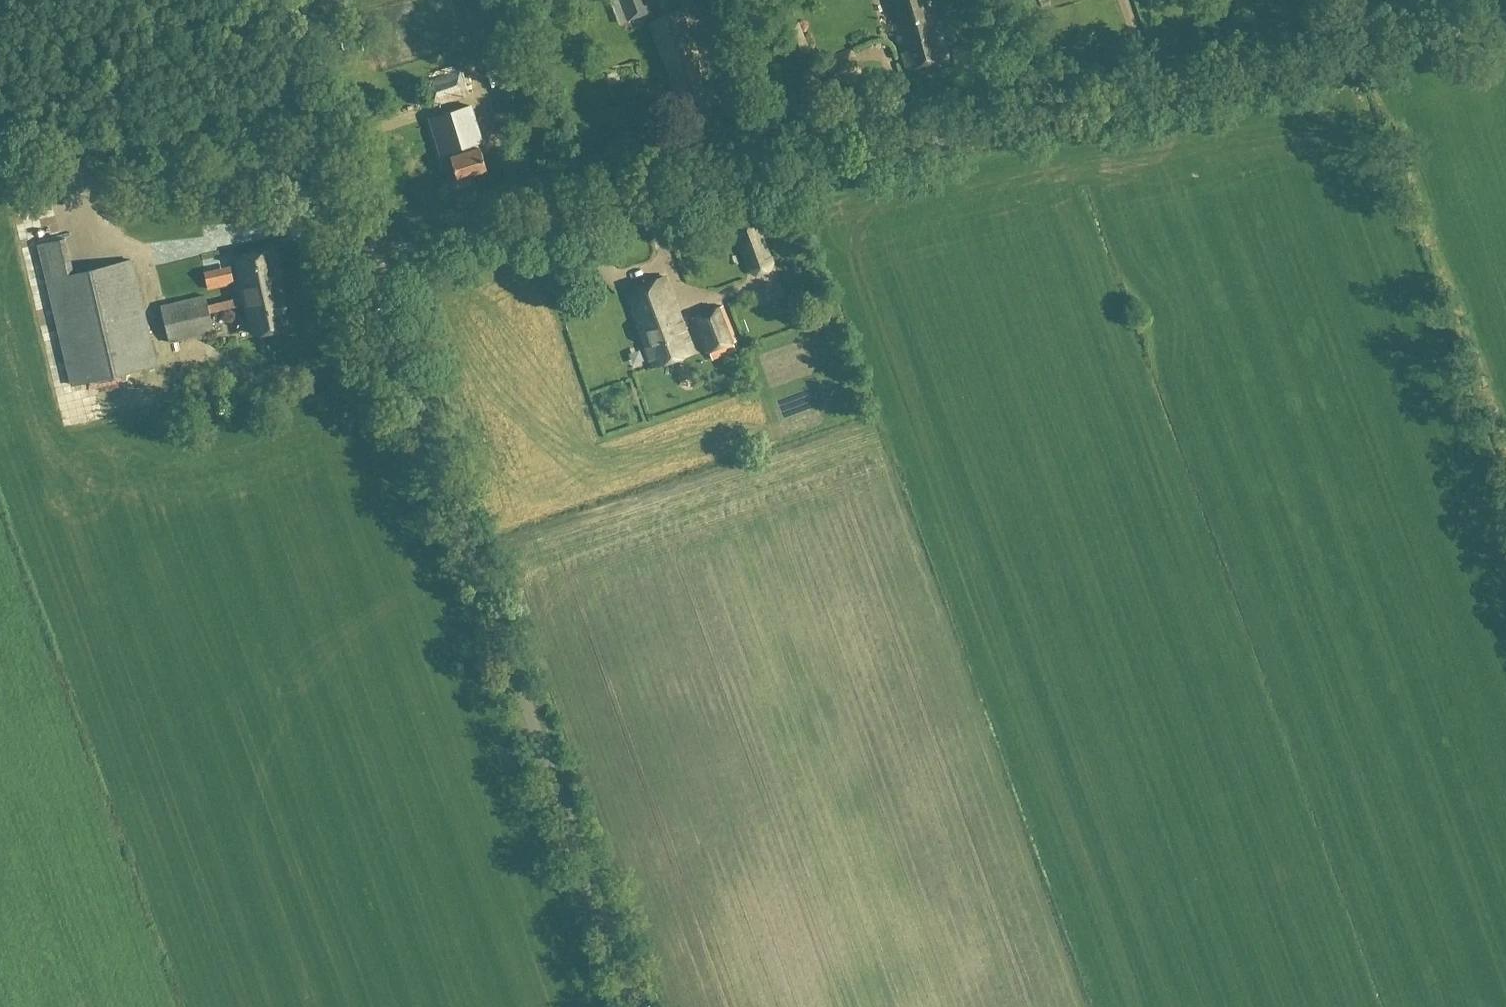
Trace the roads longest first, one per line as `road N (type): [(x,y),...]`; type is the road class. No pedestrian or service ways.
road 1 (unclassified): [(370,269),(1413,51),(1505,23)]
road 2 (unclassified): [(636,1006),(370,269)]
road 3 (unclassified): [(0,165),(195,180),(261,174),(303,156)]
road 4 (unclassified): [(303,156),(310,128),(264,0)]
road 5 (unclassified): [(370,269),(330,178),(303,156)]

